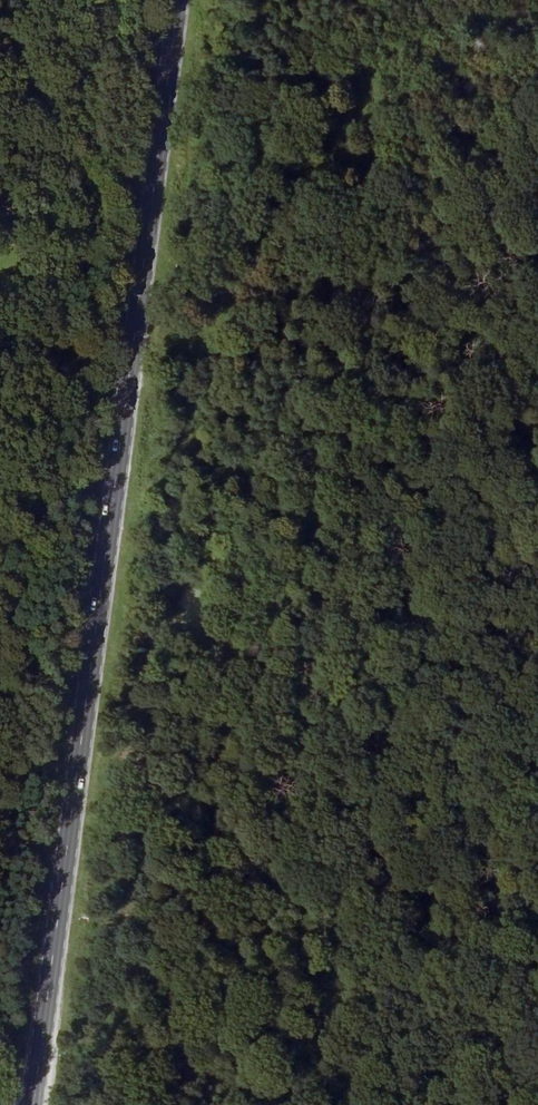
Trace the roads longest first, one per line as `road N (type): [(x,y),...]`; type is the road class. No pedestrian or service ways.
road 1 (primary): [(177,0),(32,1104)]
road 2 (track): [(337,180),(479,1104)]
road 3 (track): [(0,246),(129,371)]

